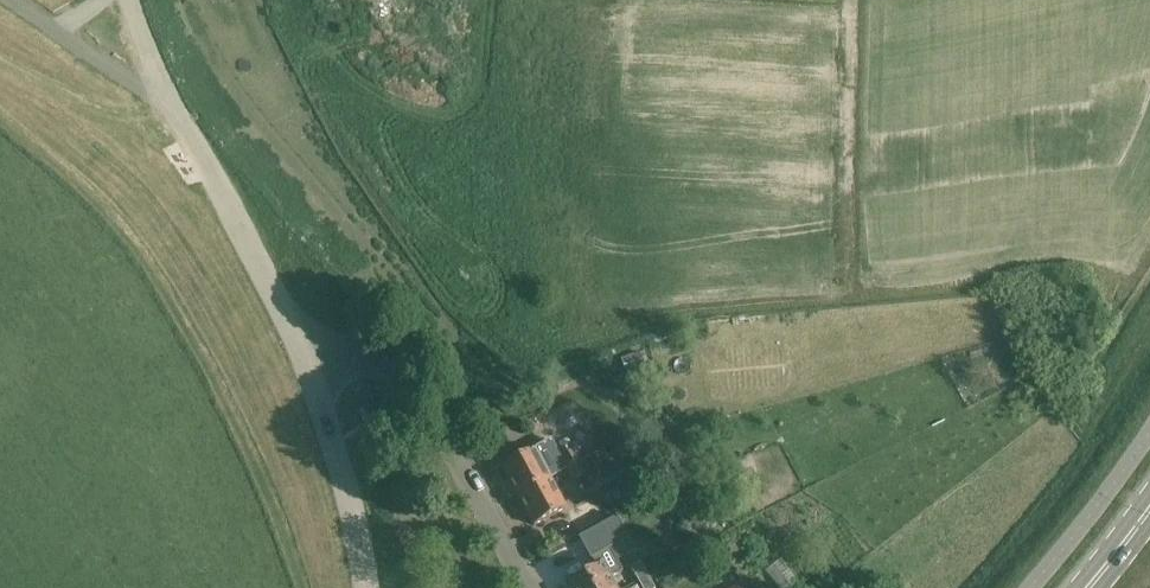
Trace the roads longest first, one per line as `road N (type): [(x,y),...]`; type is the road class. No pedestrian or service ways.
road 1 (unclassified): [(306,364),(174,114),(130,0)]
road 2 (unclassified): [(526,587),(443,434),(400,376),(375,364),(306,364)]
road 3 (unclassified): [(368,587),(335,442),(306,364)]

